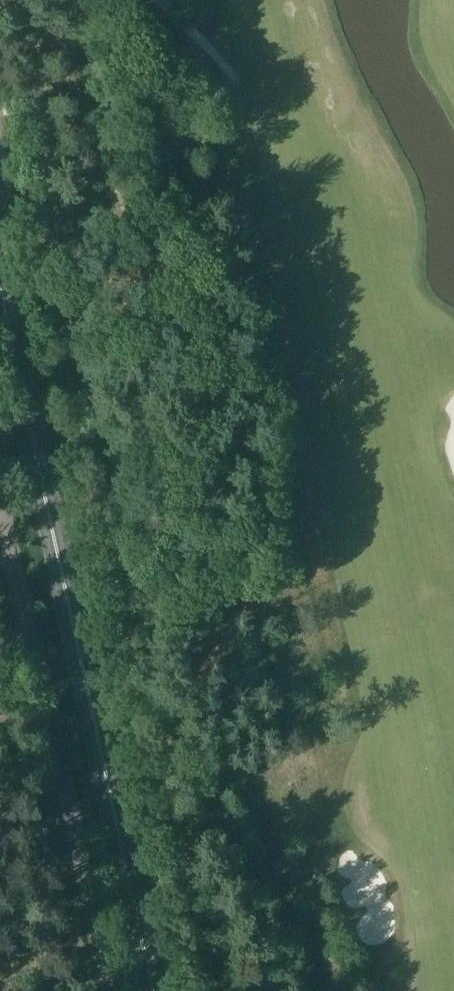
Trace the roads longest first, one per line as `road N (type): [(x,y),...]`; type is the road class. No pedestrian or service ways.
road 1 (primary): [(0,284),(155,990)]
road 2 (unclassified): [(112,990),(0,504)]

